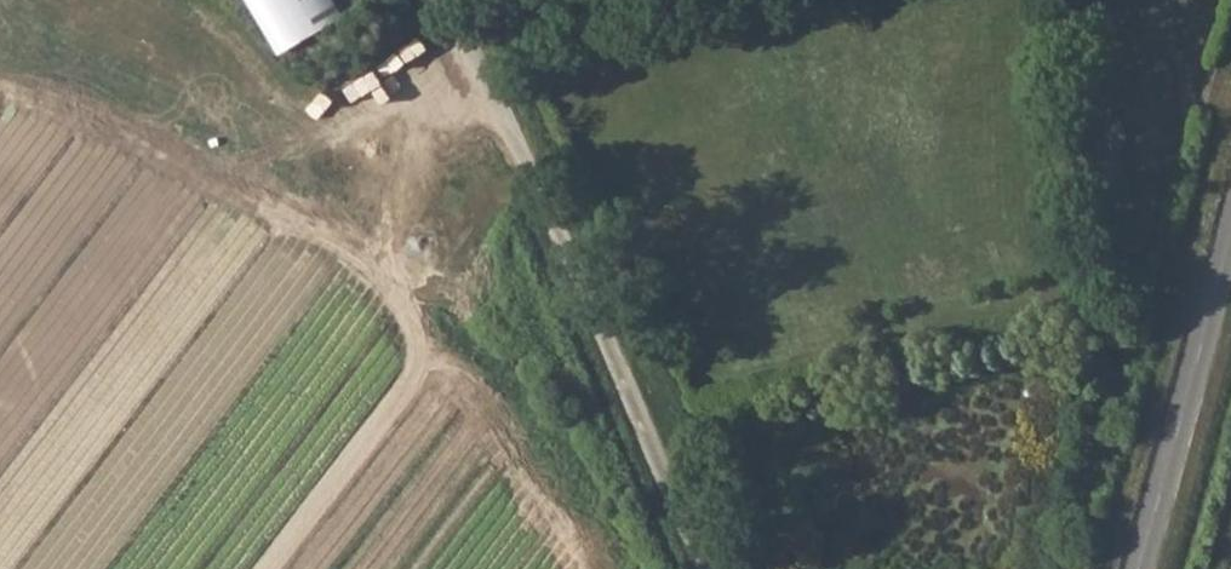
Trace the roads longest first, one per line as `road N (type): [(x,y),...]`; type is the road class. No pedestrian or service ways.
road 1 (unclassified): [(710,568),(609,339),(438,0)]
road 2 (track): [(490,97),(416,194),(418,362),(262,568)]
road 3 (track): [(0,93),(48,107),(221,198),(418,322)]
road 4 (unclassified): [(1230,248),(1136,568)]

